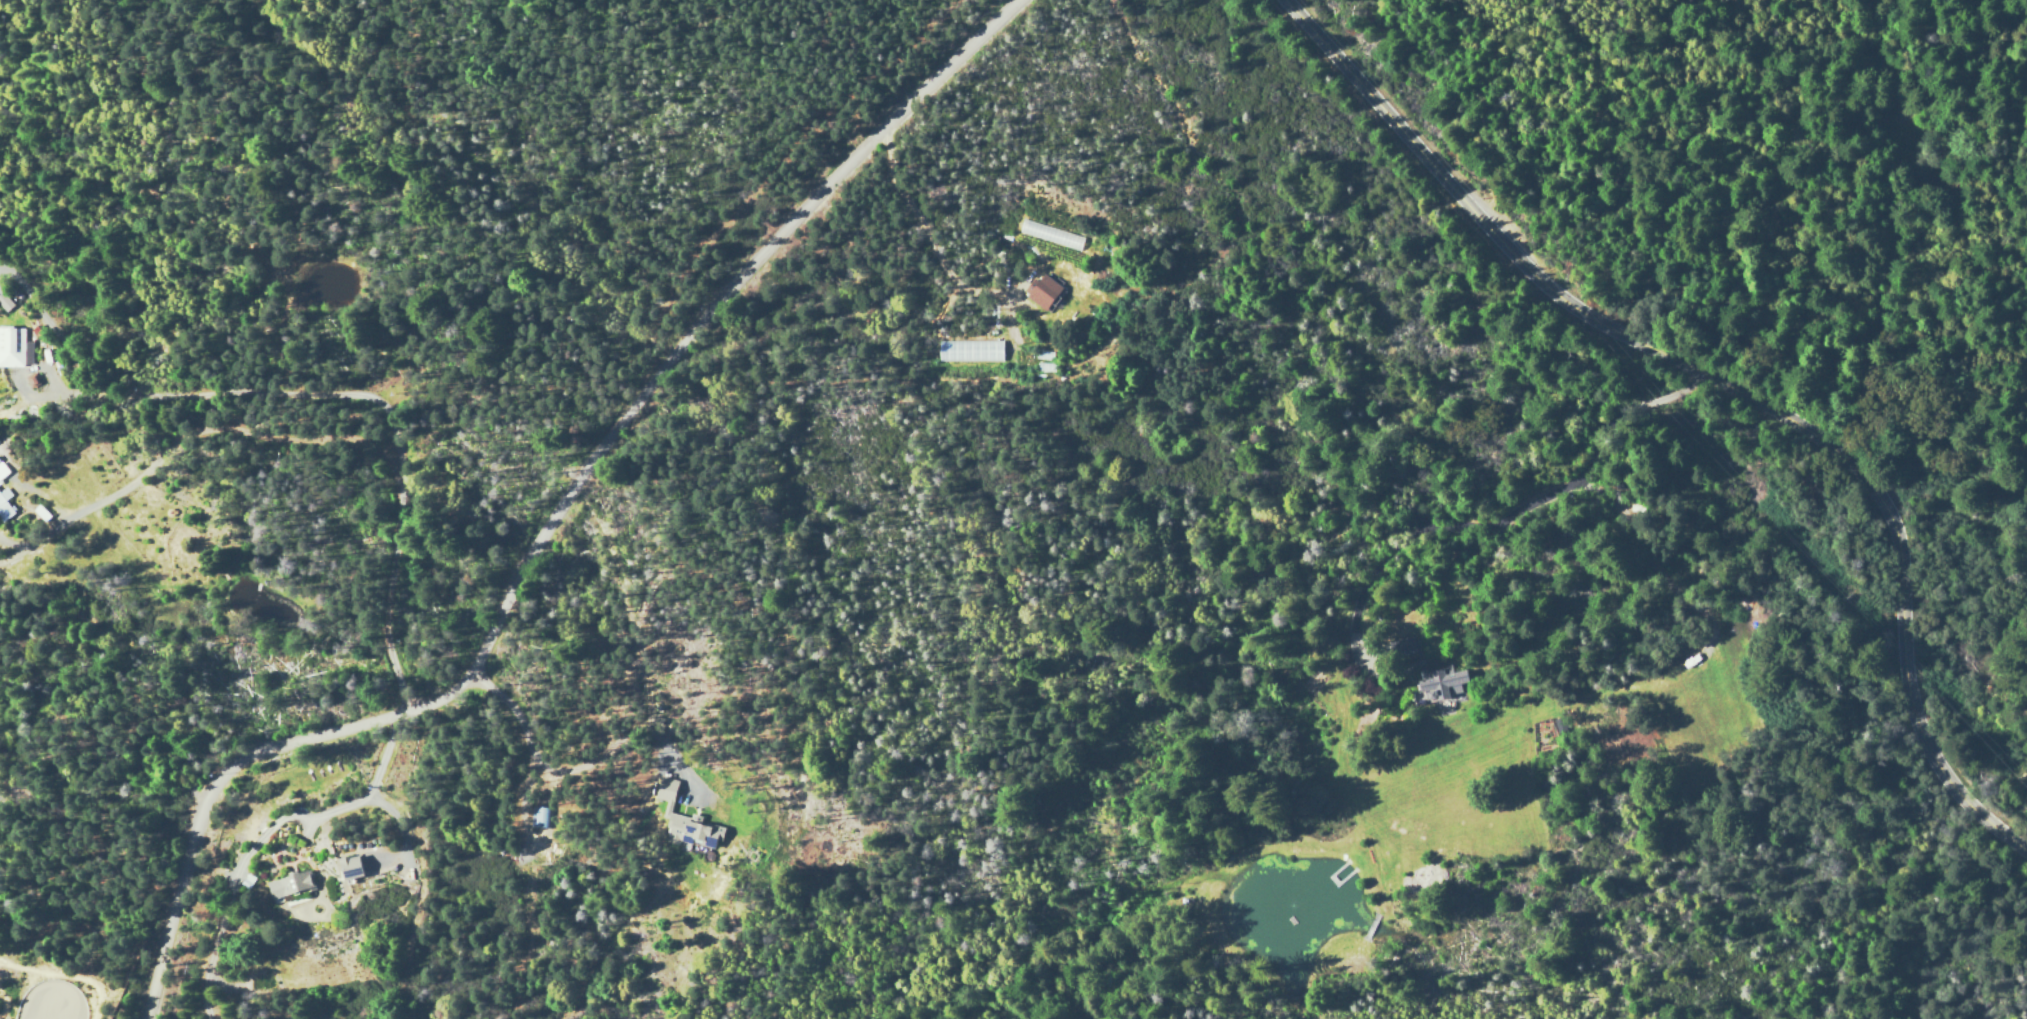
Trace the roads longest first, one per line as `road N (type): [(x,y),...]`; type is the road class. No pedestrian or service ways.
road 1 (residential): [(150,1018),(207,809),(226,780),(262,756),(374,726),(460,688),(574,492),(687,341),(1023,0)]
road 2 (secondary): [(2026,851),(1966,801),(1924,738),(1911,698),(1897,532),(1870,488),(1806,433),(1564,302),(1283,0)]

